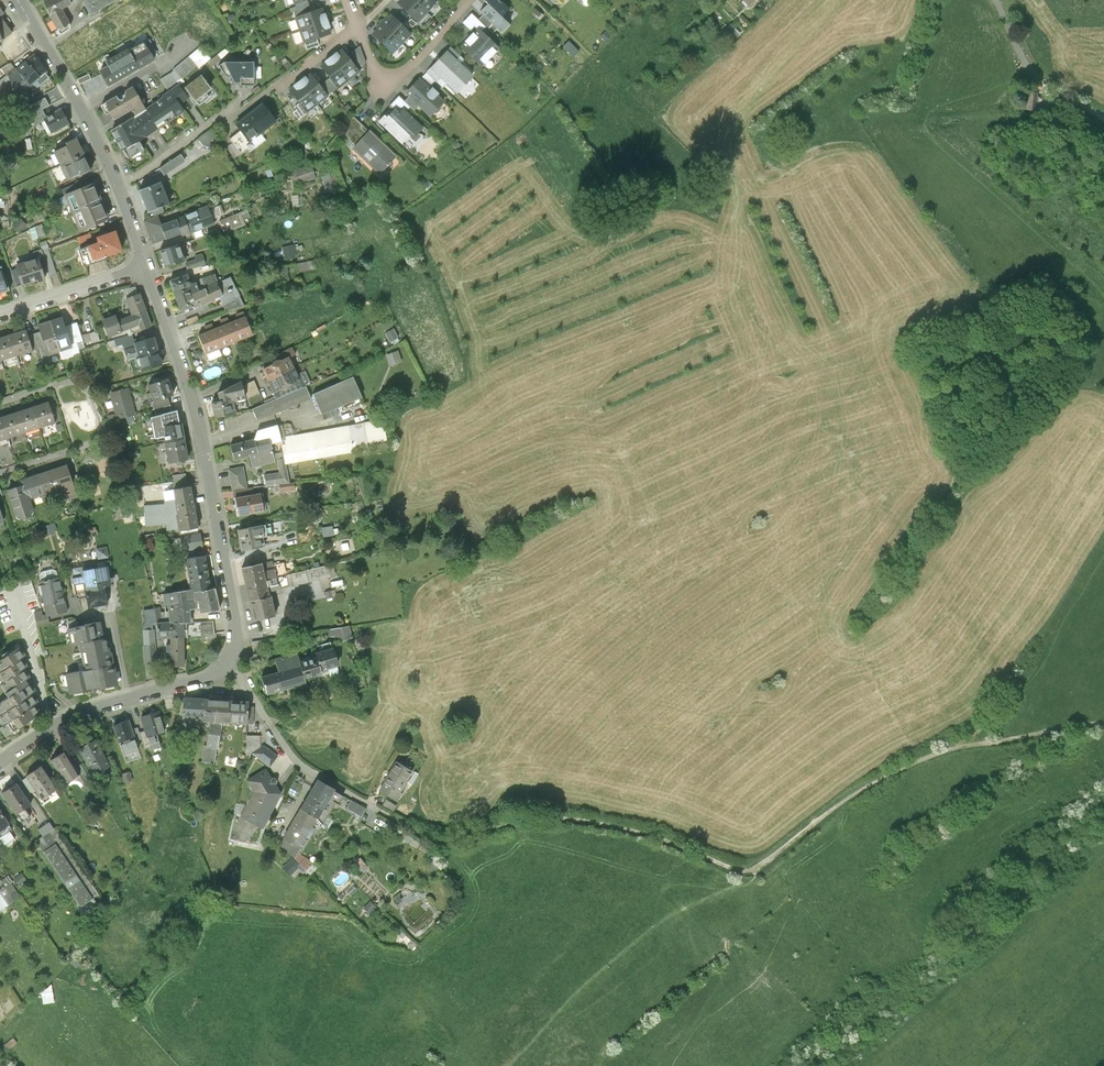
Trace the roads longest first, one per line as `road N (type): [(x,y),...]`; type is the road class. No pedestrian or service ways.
road 1 (residential): [(0,762),(64,718),(218,673),(235,646),(198,414),(147,266)]
road 2 (track): [(379,809),(436,835),(463,837),(528,818),(579,816),(671,839),(738,869),(759,867)]
road 3 (track): [(759,867),(852,794),(923,758),(1000,734),(1103,722)]
road 4 (residential): [(120,189),(18,0)]
road 5 (residential): [(275,87),(120,189)]
road 6 (residential): [(470,0),(389,82),(378,77),(358,26)]
road 7 (residential): [(147,266),(0,314)]

